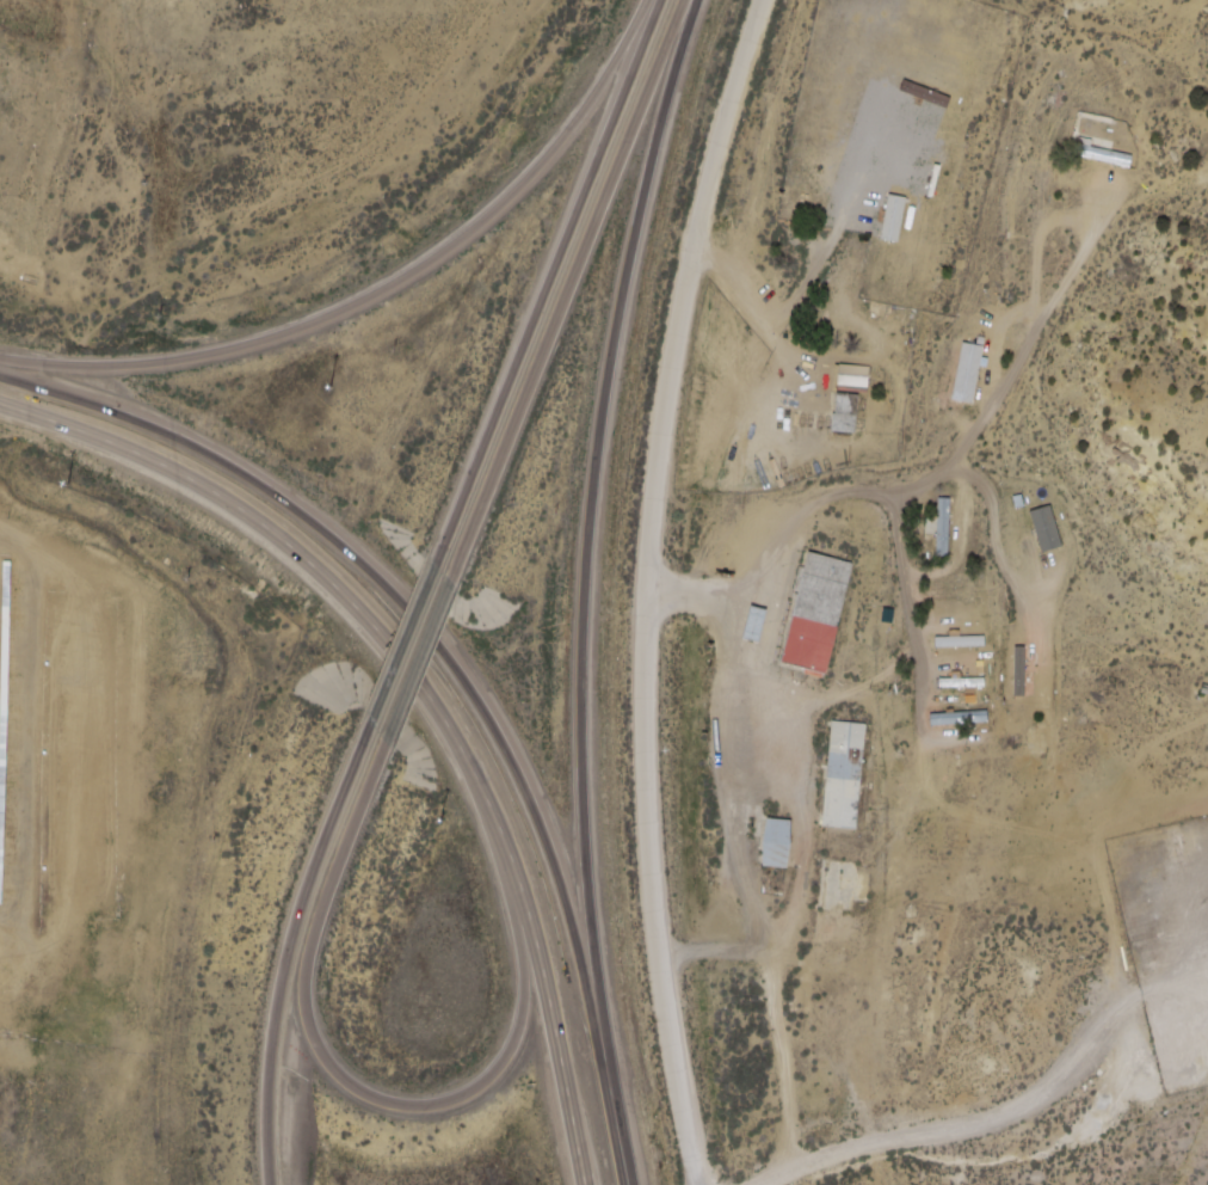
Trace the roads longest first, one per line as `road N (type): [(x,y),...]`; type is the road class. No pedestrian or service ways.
road 1 (residential): [(702,1184),(689,1141),(643,727),(647,595),(658,461),(695,240),(776,0)]
road 2 (trunk): [(630,1184),(588,813),(587,578),(618,337),(699,0)]
road 3 (trunk): [(629,1184),(555,874),(518,770),(448,656),(326,534),(240,472),(155,426),(0,373)]
road 4 (trunk): [(0,404),(178,469),(320,569),(384,637),(452,730),(495,817),(555,1029),(583,1184)]
road 5 (residential): [(1038,324),(1036,235),(1044,222),(1078,217),(1089,242),(1079,262),(951,466),(916,489),(822,501),(733,600),(647,595)]
road 6 (trunk): [(647,23),(581,119),(526,180),(395,287),(245,345),(147,364),(0,355)]
road 7 (trunk): [(520,895),(523,1011),(483,1080),(449,1098),(408,1101),(371,1093),(334,1064),(313,1031),(306,965),(389,742)]
road 8 (trunk): [(452,579),(684,0)]
road 9 (trunk): [(647,23),(438,567)]
road 10 (trunk): [(372,727),(294,939),(276,1013),(270,1184)]
road 11 (residential): [(920,701),(896,492)]
road 12 (residential): [(951,466),(986,486),(1025,621)]
road 13 (trunk): [(389,742),(452,579)]
road 14 (trunk): [(438,567),(372,727)]

